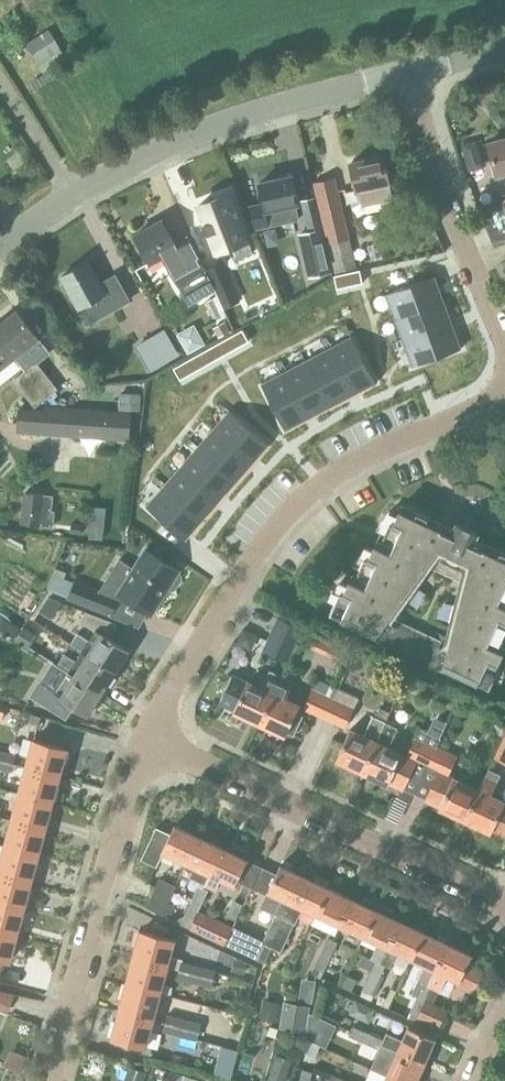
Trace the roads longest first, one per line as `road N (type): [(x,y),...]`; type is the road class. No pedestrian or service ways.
road 1 (residential): [(148,740),(261,551),(378,455),(504,396)]
road 2 (residential): [(0,254),(67,201),(166,147),(283,103),(405,73)]
road 3 (residential): [(148,740),(504,904)]
road 4 (residential): [(48,1080),(148,740)]
road 5 (residential): [(504,350),(405,73)]

